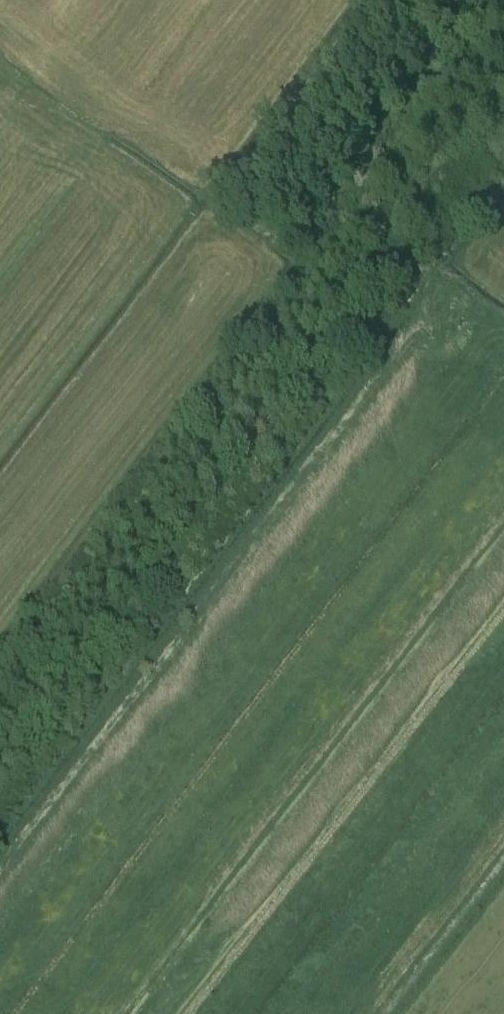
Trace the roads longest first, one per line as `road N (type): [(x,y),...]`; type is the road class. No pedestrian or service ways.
road 1 (track): [(503,606),(188,1013)]

